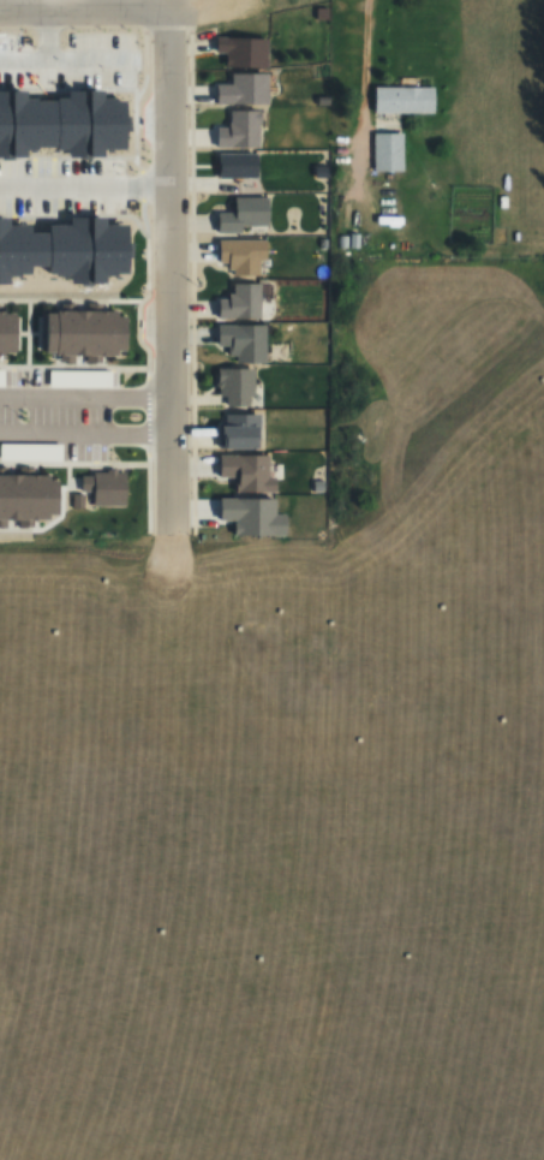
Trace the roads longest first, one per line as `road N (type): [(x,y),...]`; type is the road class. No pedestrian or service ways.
road 1 (residential): [(173,559),(173,6)]
road 2 (tertiary): [(205,0),(0,6)]

